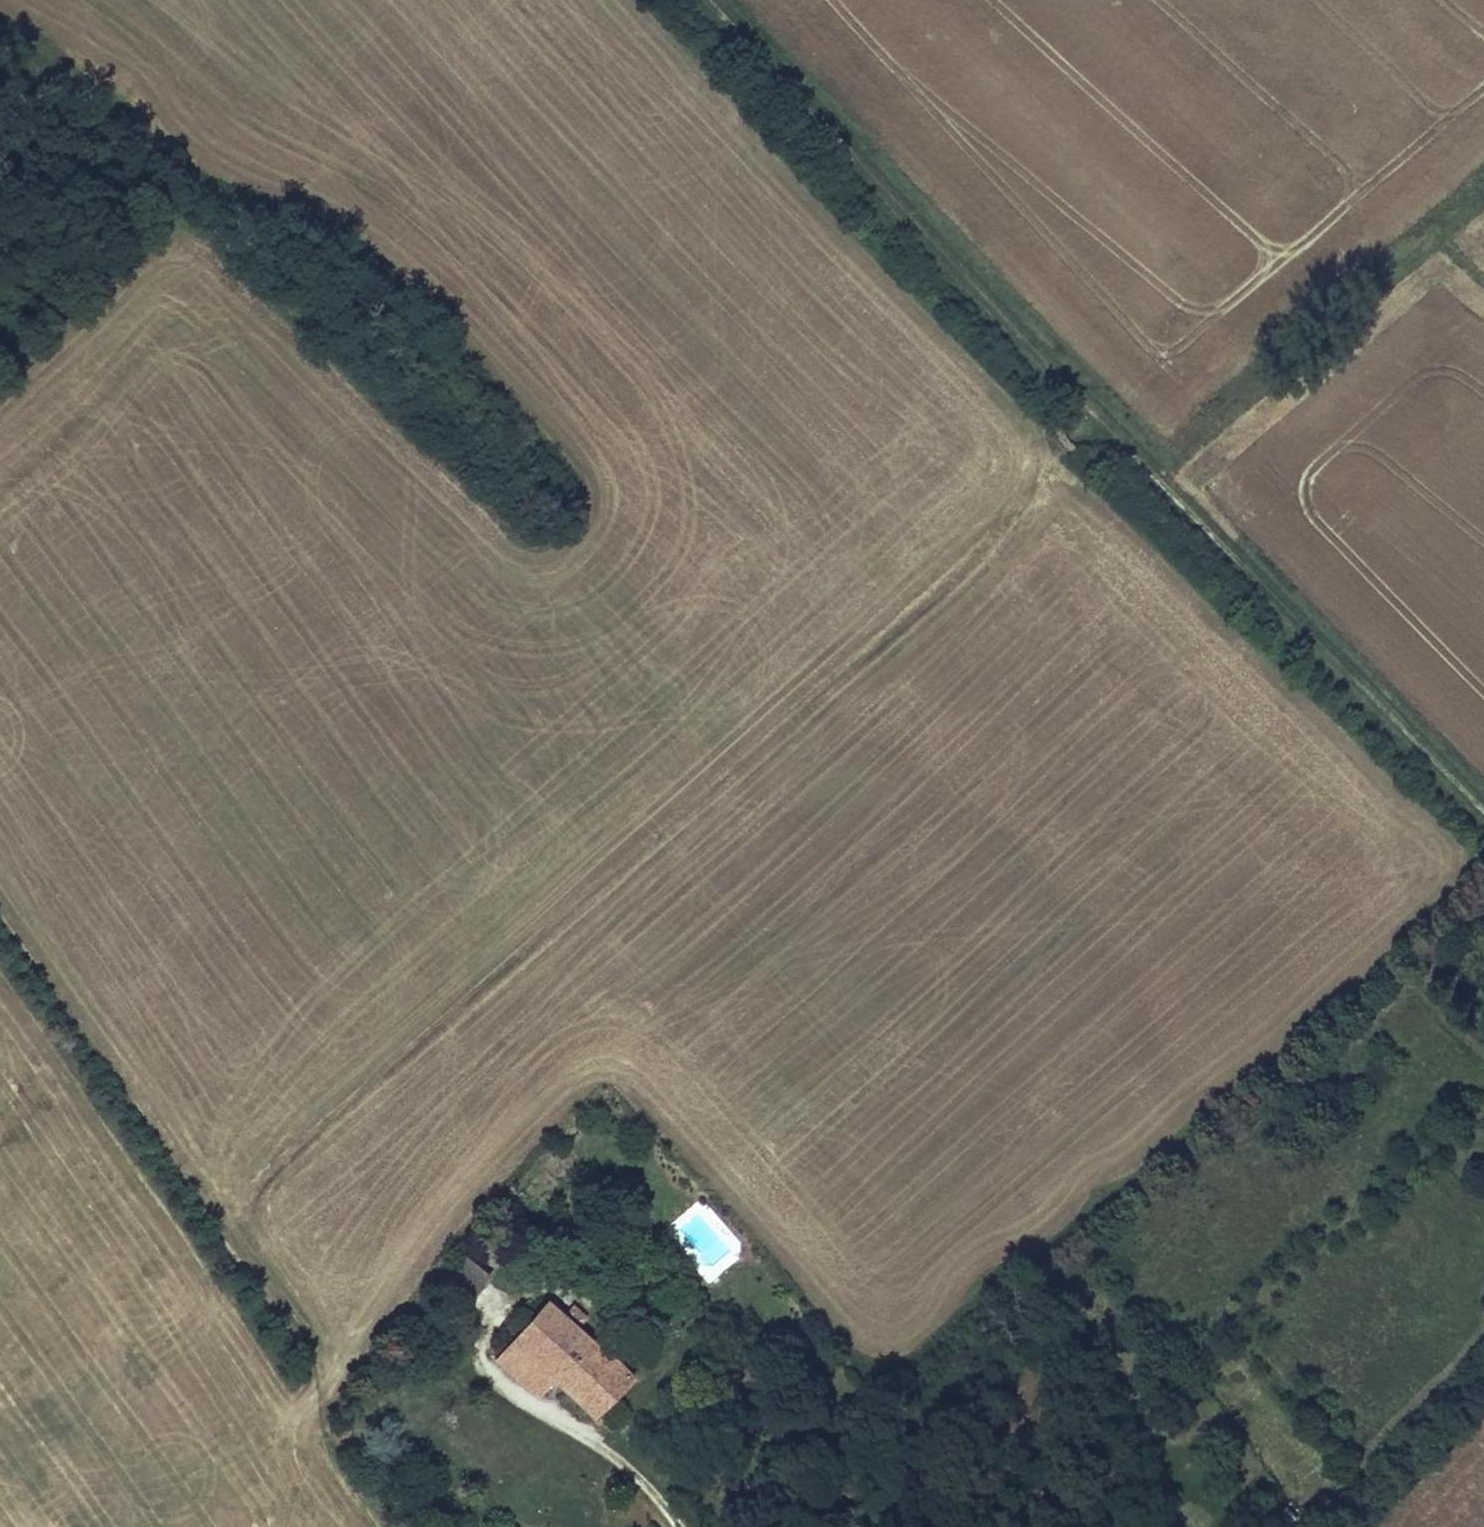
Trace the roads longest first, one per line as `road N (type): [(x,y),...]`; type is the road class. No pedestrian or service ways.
road 1 (track): [(1483,814),(1097,401)]
road 2 (track): [(1097,401),(716,0)]
road 3 (track): [(1369,1526),(1483,1408)]

